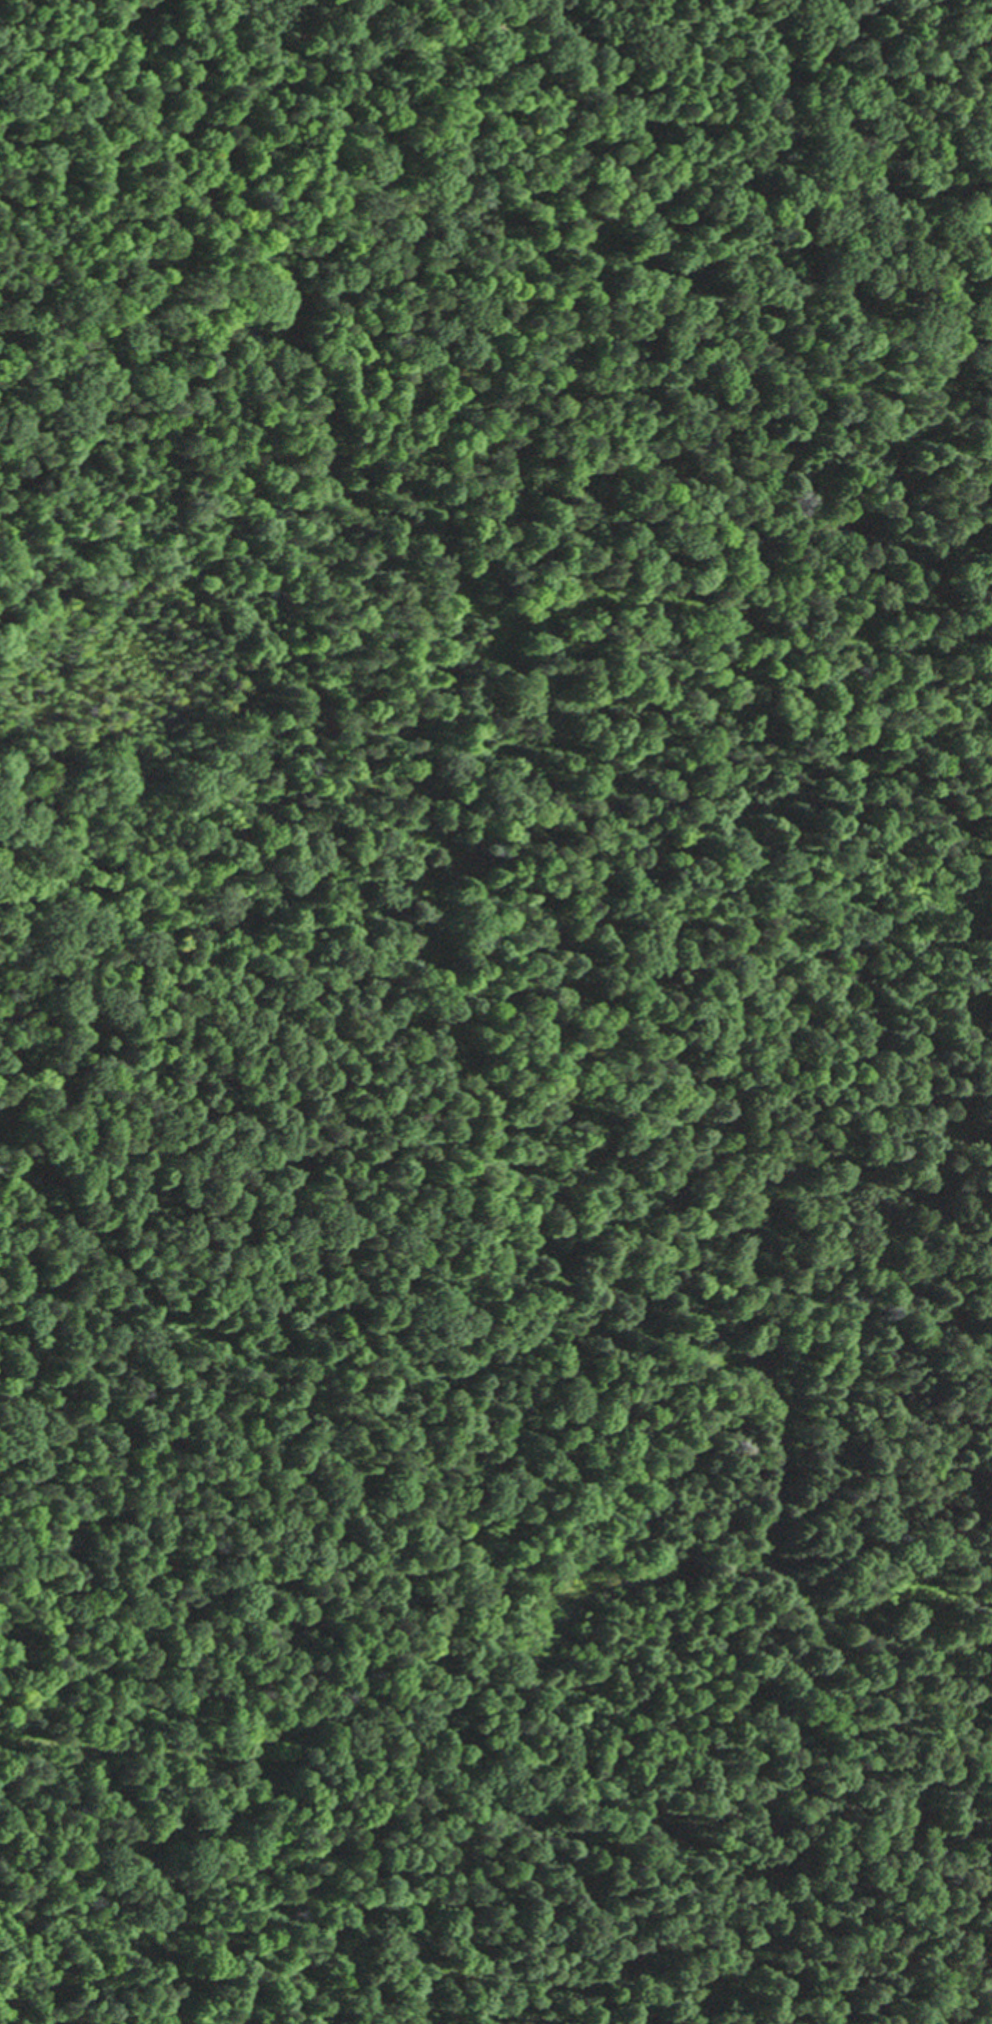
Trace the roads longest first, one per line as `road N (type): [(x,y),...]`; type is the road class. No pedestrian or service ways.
road 1 (track): [(991,1603),(957,1592),(885,1596),(429,1772),(0,1736)]

